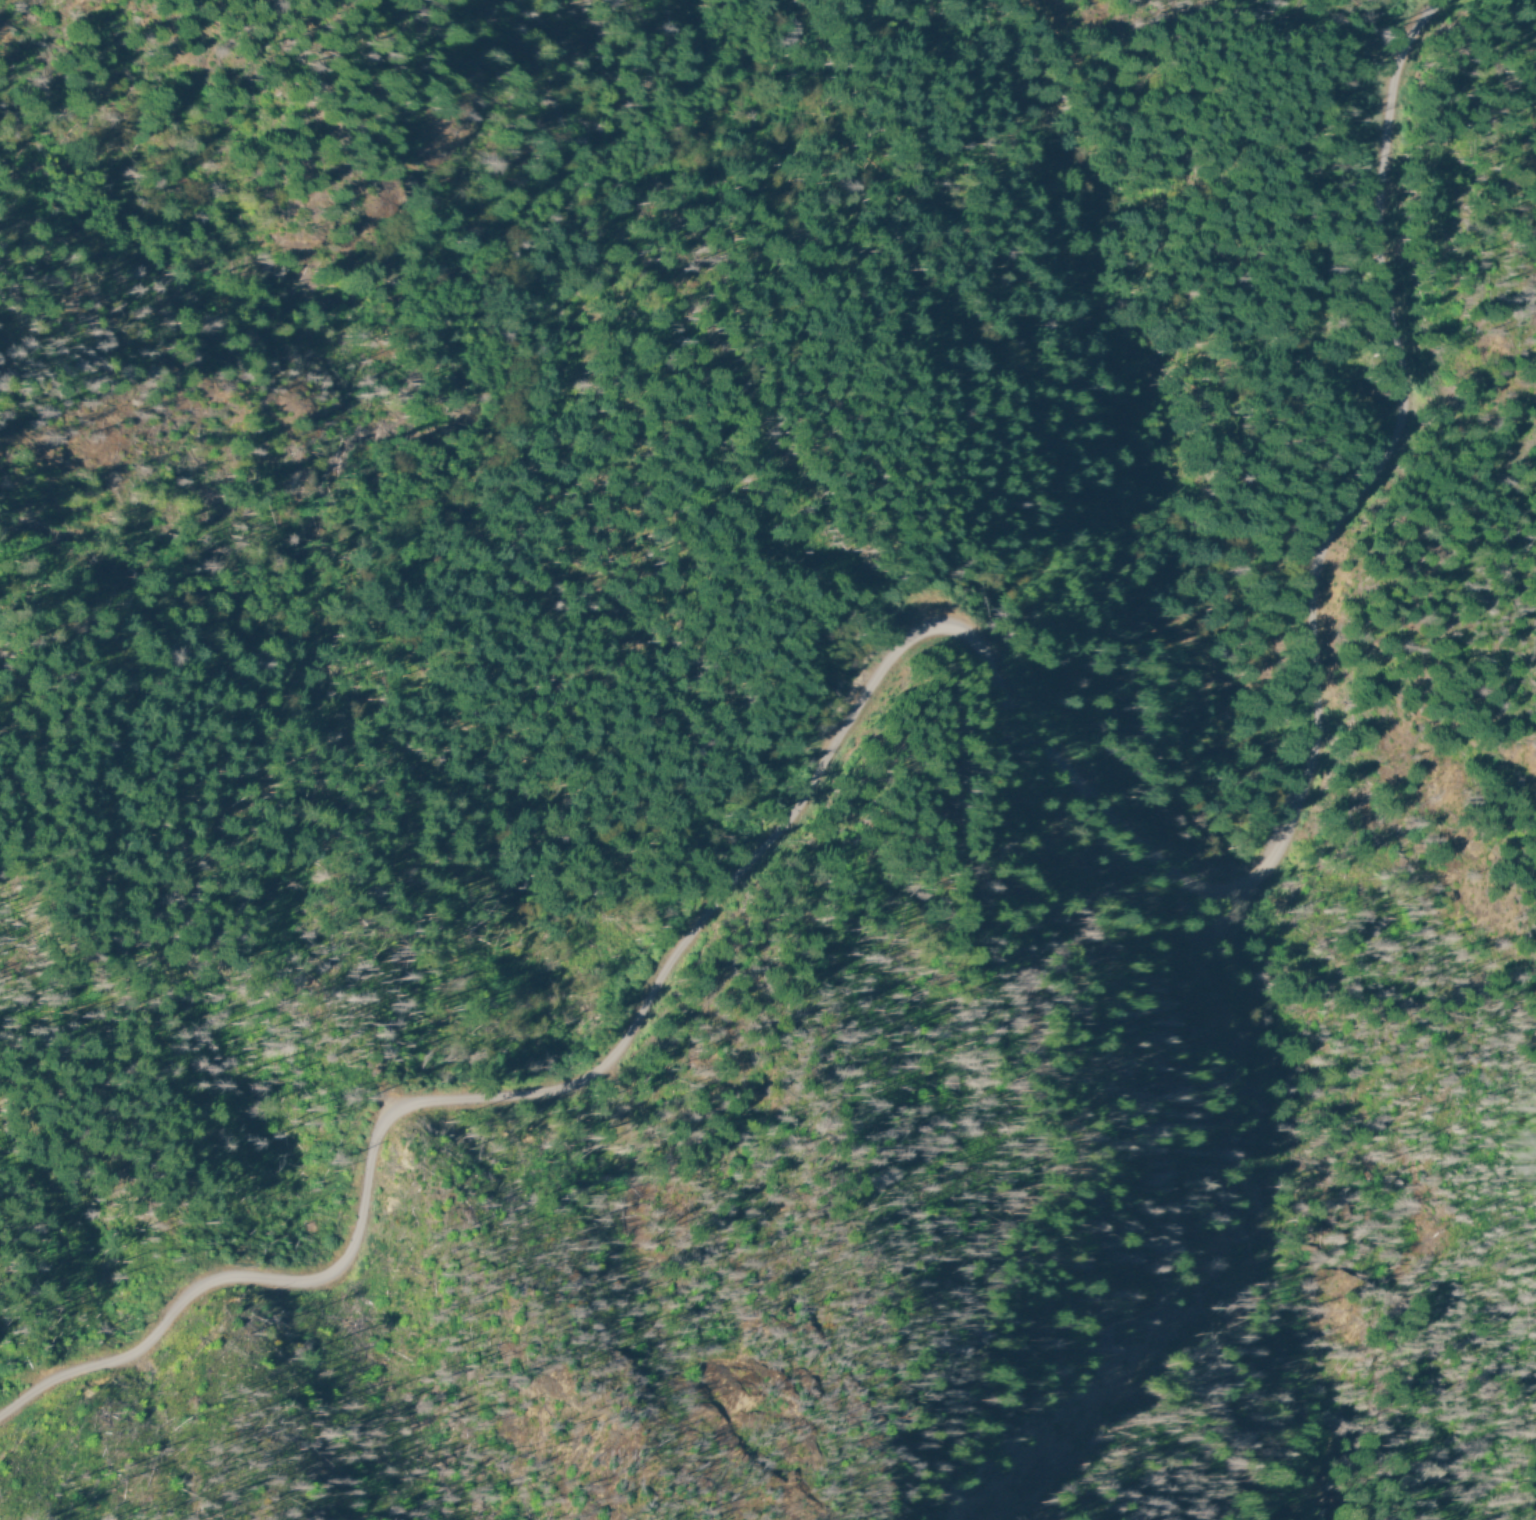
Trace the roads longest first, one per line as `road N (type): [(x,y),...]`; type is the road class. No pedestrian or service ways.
road 1 (residential): [(0,1421),(138,1360),(220,1279),(313,1282),(336,1273),(359,1236),(378,1145),(410,1112),(552,1091),(606,1066),(664,994),(875,680),(928,630),(945,626),(987,647),(1171,860),(1199,880),(1245,885),(1282,869),(1303,835),(1309,804),(1313,558),(1375,443),(1393,385),(1373,228),(1389,70),(1404,44),(1453,0)]

